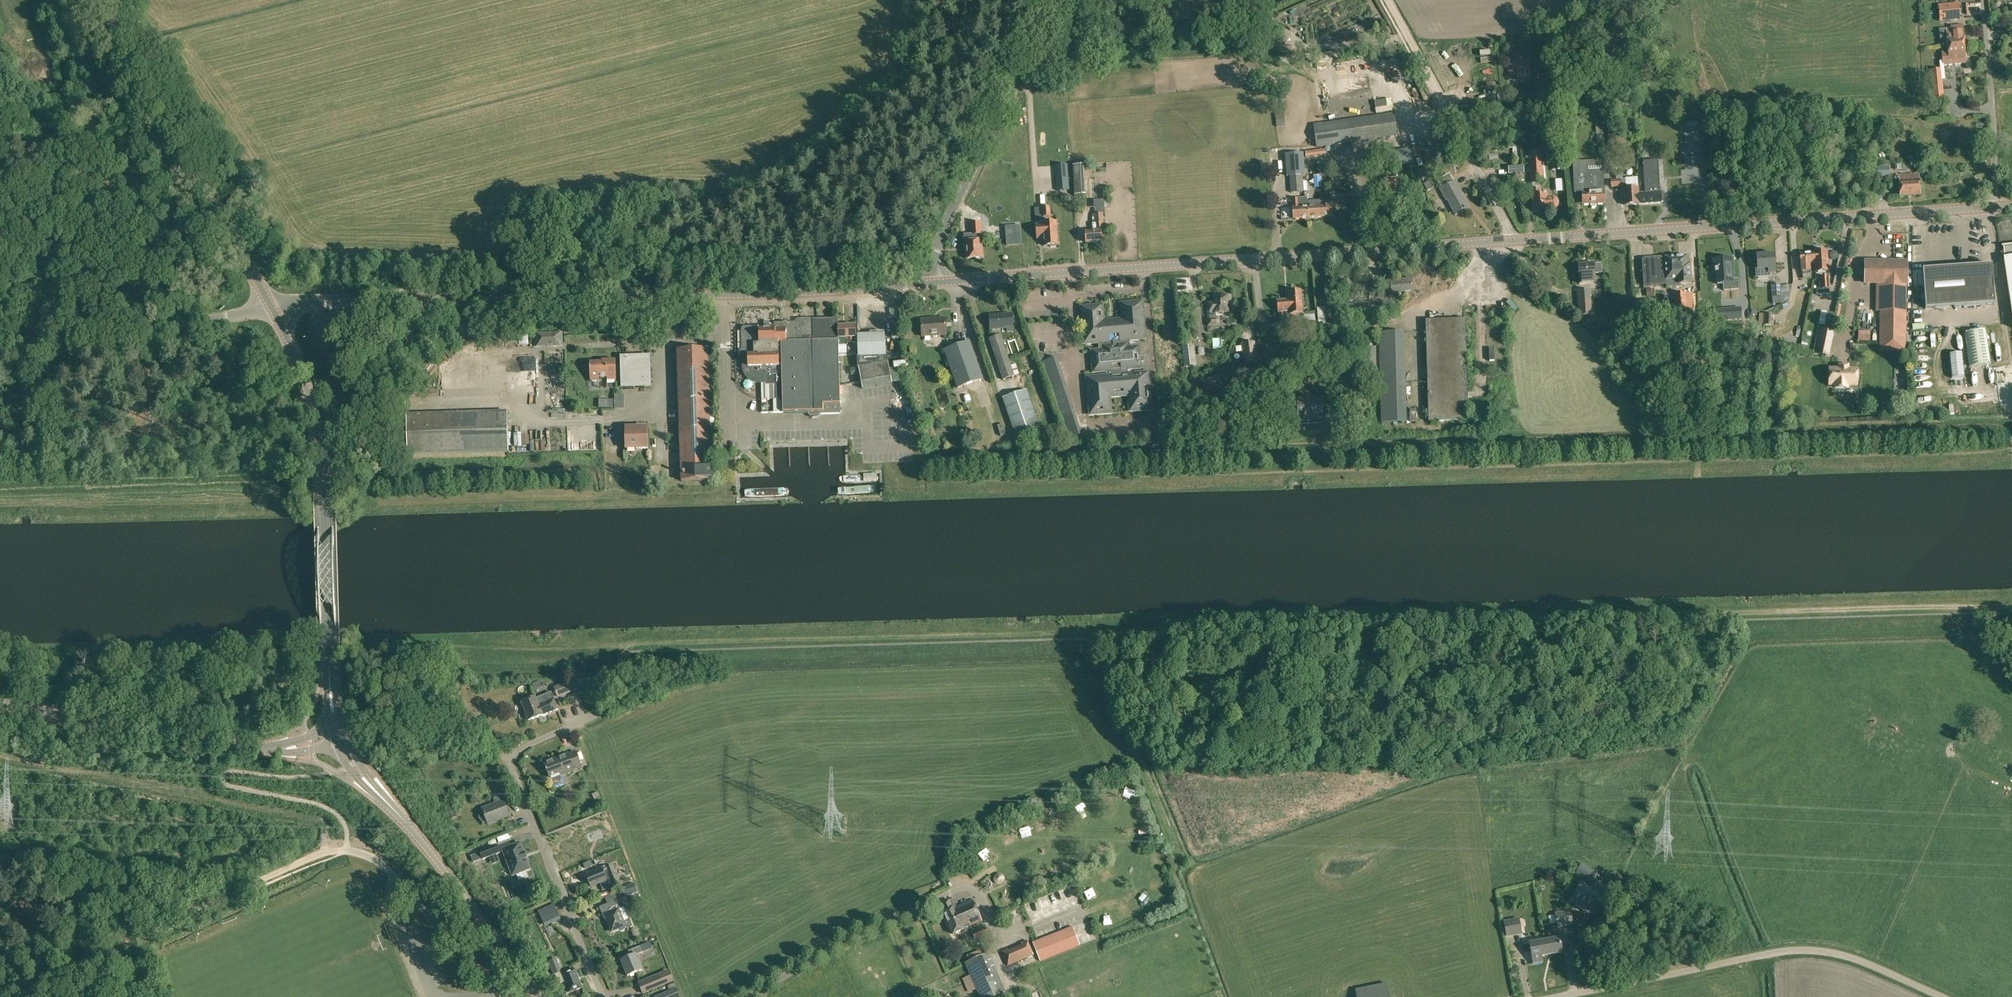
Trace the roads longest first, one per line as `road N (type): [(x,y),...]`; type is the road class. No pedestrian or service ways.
road 1 (track): [(2011,604),(631,643),(618,678)]
road 2 (secondary): [(271,307),(933,283)]
road 3 (secondary): [(933,283),(1514,240)]
road 4 (secondary): [(1514,240),(1997,207)]
road 5 (unclassified): [(1562,996),(1809,951),(1946,996)]
road 6 (residential): [(604,996),(510,758),(597,713),(618,678)]
road 7 (secondary): [(329,665),(319,440),(303,374),(271,307)]
road 8 (track): [(12,996),(246,884),(347,850)]
road 9 (tertiary): [(271,307),(102,0)]
road 10 (tertiary): [(933,283),(941,233),(1059,0)]
road 11 (residential): [(991,922),(978,893),(962,887),(749,996)]
road 12 (secondary): [(0,705),(271,749)]
road 13 (unclassified): [(0,347),(191,325),(271,307)]
road 14 (tertiary): [(539,996),(379,792)]
road 15 (unclassified): [(501,996),(379,862),(347,850)]
road 16 (unclassified): [(1997,207),(1985,0)]
road 17 (track): [(627,643),(437,643)]
road 18 (residential): [(1514,240),(1438,103)]

